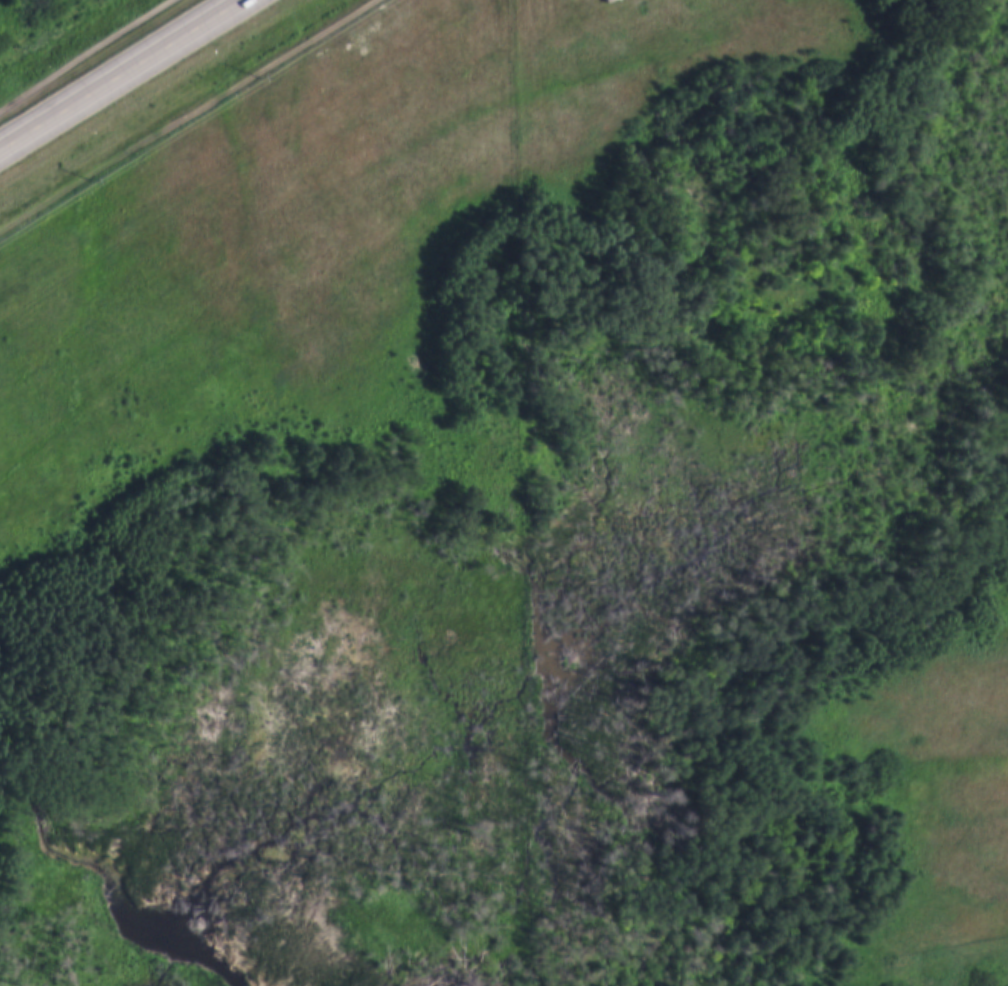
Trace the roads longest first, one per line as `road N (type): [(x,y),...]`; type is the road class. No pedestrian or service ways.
road 1 (primary): [(0,147),(239,0)]

